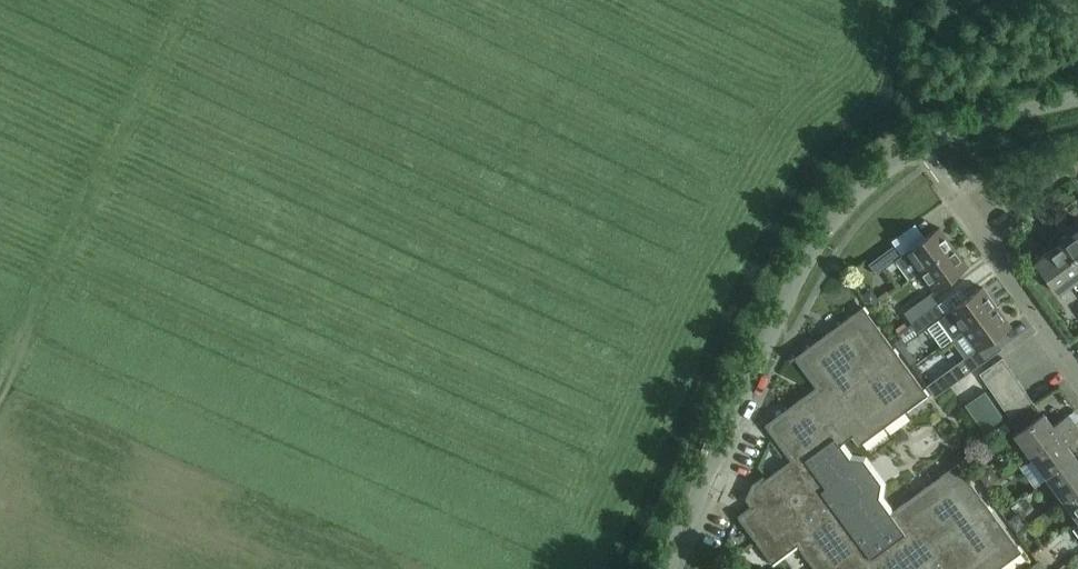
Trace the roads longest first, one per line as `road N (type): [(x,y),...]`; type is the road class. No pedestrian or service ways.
road 1 (unclassified): [(666,568),(809,256),(872,179),(916,149)]
road 2 (unclassified): [(1077,97),(916,149)]
road 3 (residential): [(1077,369),(988,246)]

